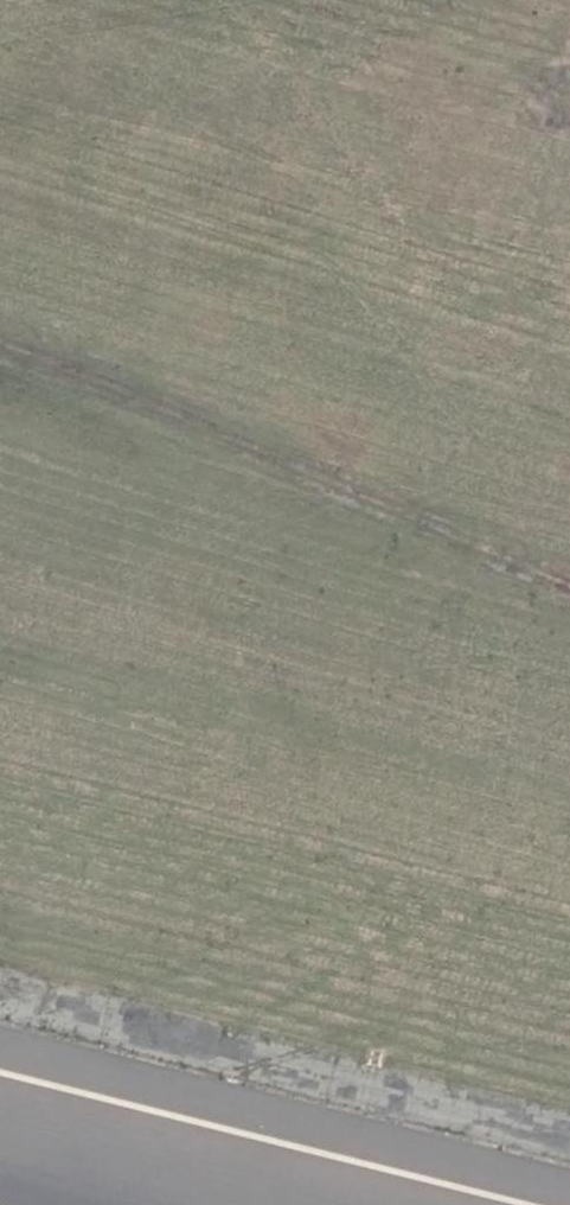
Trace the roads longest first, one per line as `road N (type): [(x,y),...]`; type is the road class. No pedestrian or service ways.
road 1 (track): [(569,587),(0,341)]

